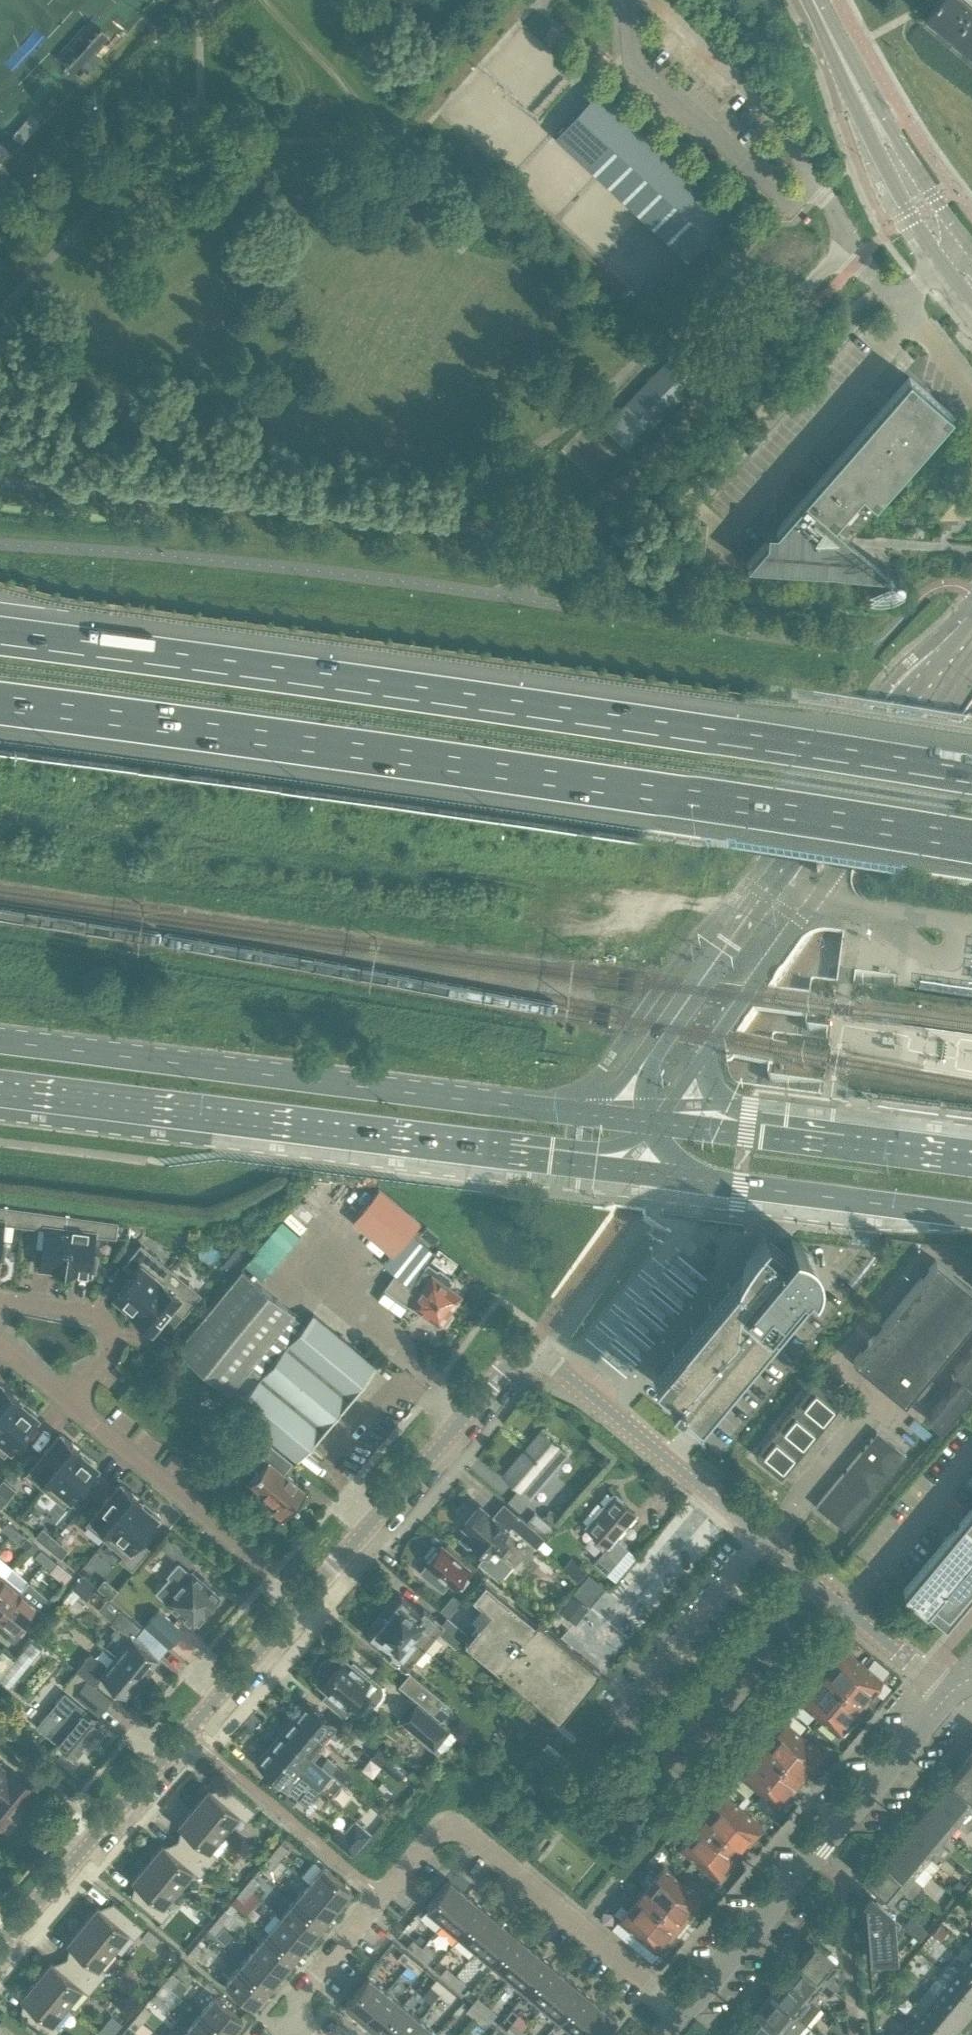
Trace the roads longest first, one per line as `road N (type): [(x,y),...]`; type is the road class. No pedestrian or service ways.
road 1 (motorway): [(971,768),(0,629)]
road 2 (motorway): [(0,702),(971,840)]
road 3 (primary): [(0,1094),(639,1173)]
road 4 (primary): [(636,1120),(0,1041)]
road 5 (tertiary): [(971,627),(805,836),(652,1052),(636,1086),(636,1120)]
road 6 (residential): [(676,2016),(581,1926),(448,1824),(303,1986),(297,2026)]
road 7 (tertiary): [(657,1123),(971,679)]
road 8 (unclassified): [(923,1669),(528,1343)]
road 9 (residential): [(0,1943),(305,1597)]
road 10 (tertiary): [(676,2016),(949,1691)]
road 11 (residential): [(305,1597),(528,1343)]
road 12 (primary): [(639,1173),(971,1215)]
road 13 (primary): [(971,1164),(657,1123)]
road 14 (residential): [(66,1400),(305,1597)]
road 15 (tertiary): [(870,110),(913,217),(971,293)]
road 16 (residential): [(0,1304),(38,1301),(97,1311),(108,1325),(106,1355),(66,1400)]
road 17 (tertiary): [(971,240),(870,110)]
road 18 (tertiary): [(816,0),(870,110)]

